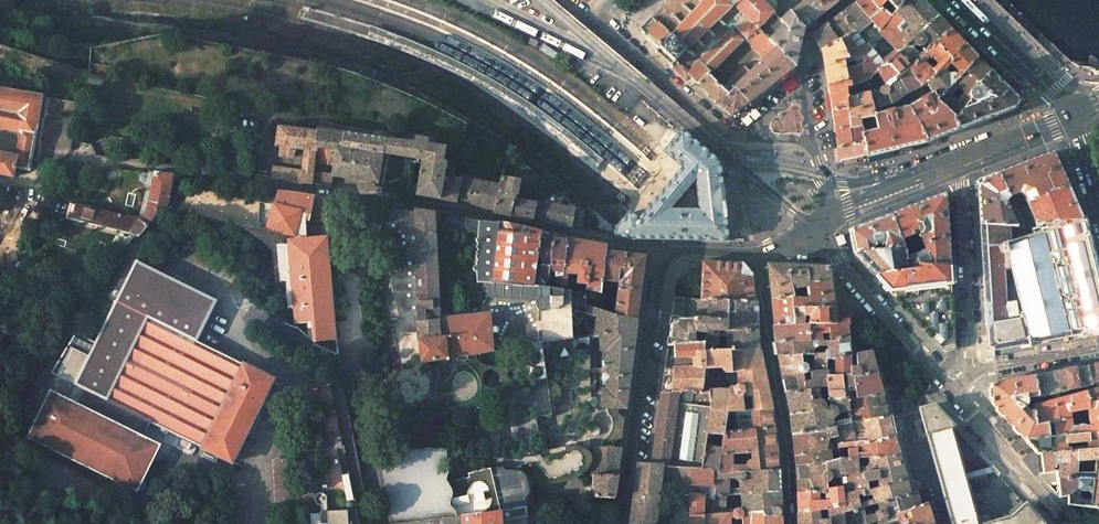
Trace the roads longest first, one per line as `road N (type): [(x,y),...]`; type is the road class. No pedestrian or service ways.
road 1 (residential): [(830,216),(757,253),(667,257),(620,523)]
road 2 (residential): [(830,216),(825,236),(839,260),(953,393),(974,369)]
road 3 (residential): [(953,164),(962,184),(974,369)]
road 4 (residential): [(593,23),(738,138)]
road 5 (residential): [(178,169),(70,159),(0,183)]
road 6 (primary): [(1075,114),(956,0)]
road 7 (residential): [(332,192),(178,169)]
road 8 (residential): [(953,164),(830,216)]
road 9 (residential): [(1075,114),(953,164)]
road 10 (residential): [(974,369),(1098,346)]

